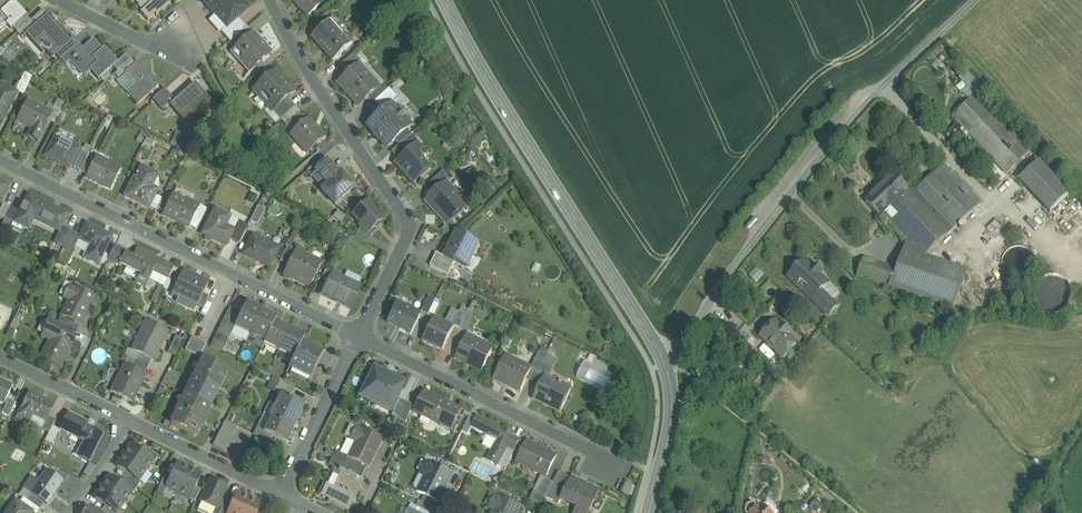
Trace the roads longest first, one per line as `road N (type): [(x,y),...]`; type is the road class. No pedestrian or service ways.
road 1 (unclassified): [(664,362),(872,96),(973,0)]
road 2 (secondary): [(664,362),(446,0)]
road 3 (residential): [(358,333),(0,159)]
road 4 (residential): [(273,0),(414,226),(358,333)]
road 5 (residential): [(358,333),(610,460)]
road 6 (residential): [(358,333),(281,493)]
road 7 (residential): [(128,419),(281,493)]
road 8 (secondary): [(648,512),(676,400),(664,362)]
road 9 (residential): [(0,356),(128,419)]
road 10 (residential): [(64,0),(120,29),(179,44)]

